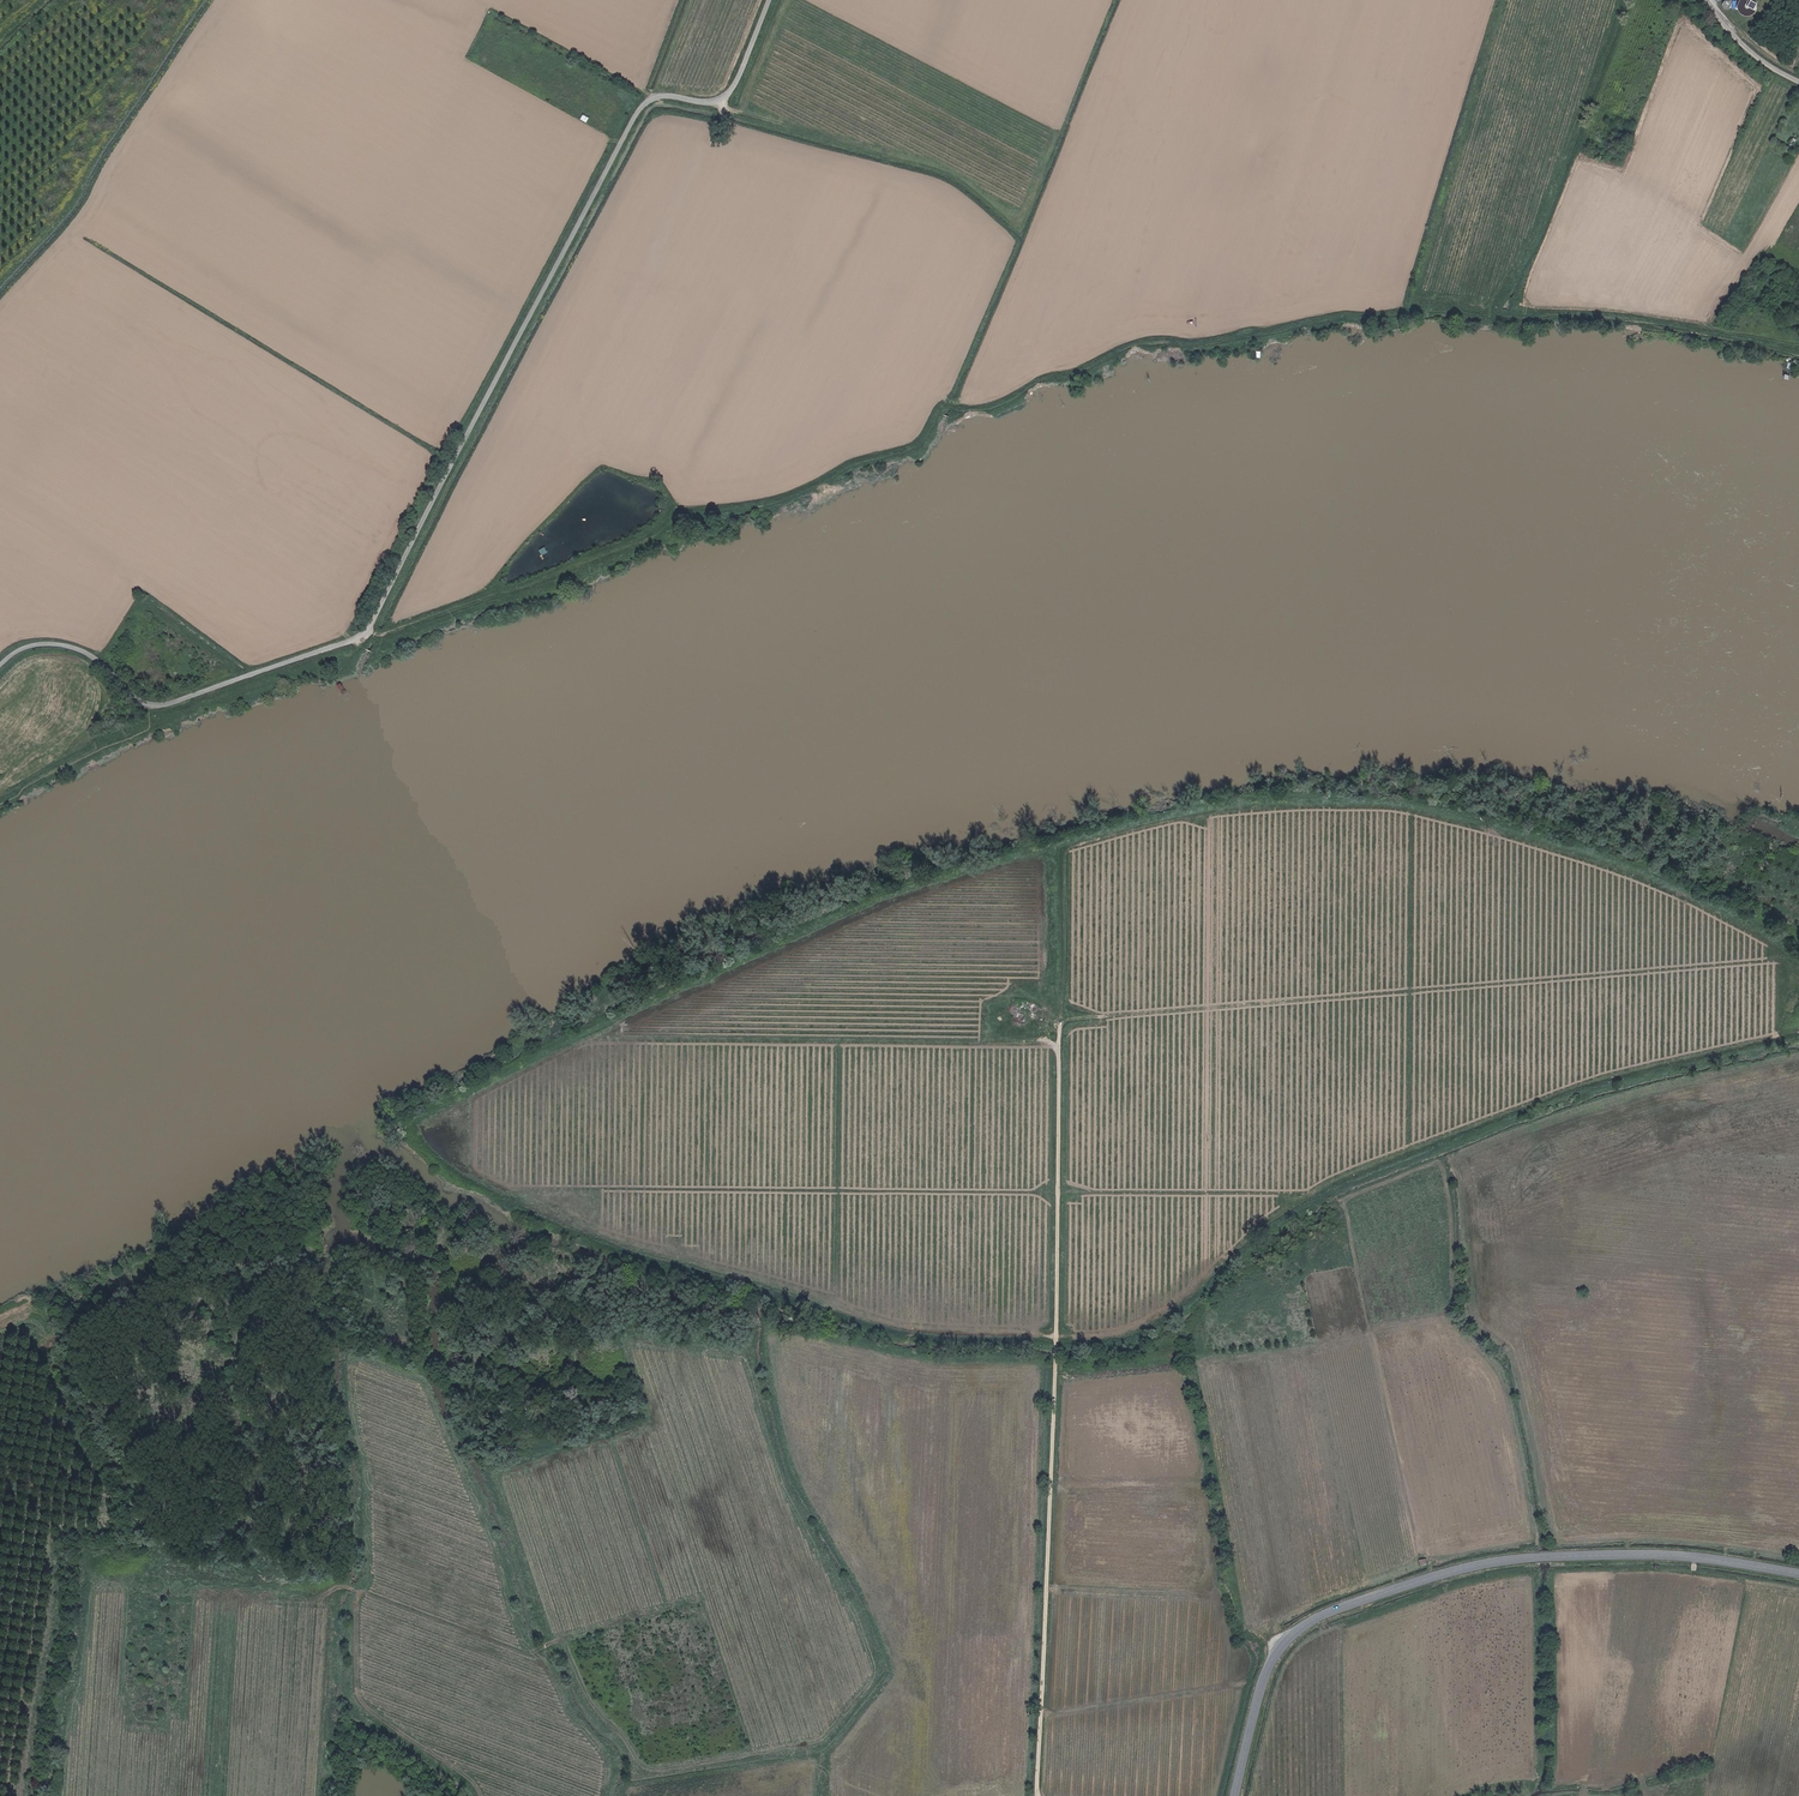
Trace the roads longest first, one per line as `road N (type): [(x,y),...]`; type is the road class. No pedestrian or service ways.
road 1 (unclassified): [(772,0),(727,96),(656,97),(634,117),(355,639),(164,705),(134,695),(77,648),(35,644),(0,665)]
road 2 (track): [(1063,1021),(1041,1795)]
road 3 (secondary): [(1236,1795),(1275,1658),(1312,1623),(1370,1599),(1470,1569),(1572,1557),(1707,1559),(1798,1574)]
road 4 (unclassified): [(1798,81),(1745,47),(1703,0)]

